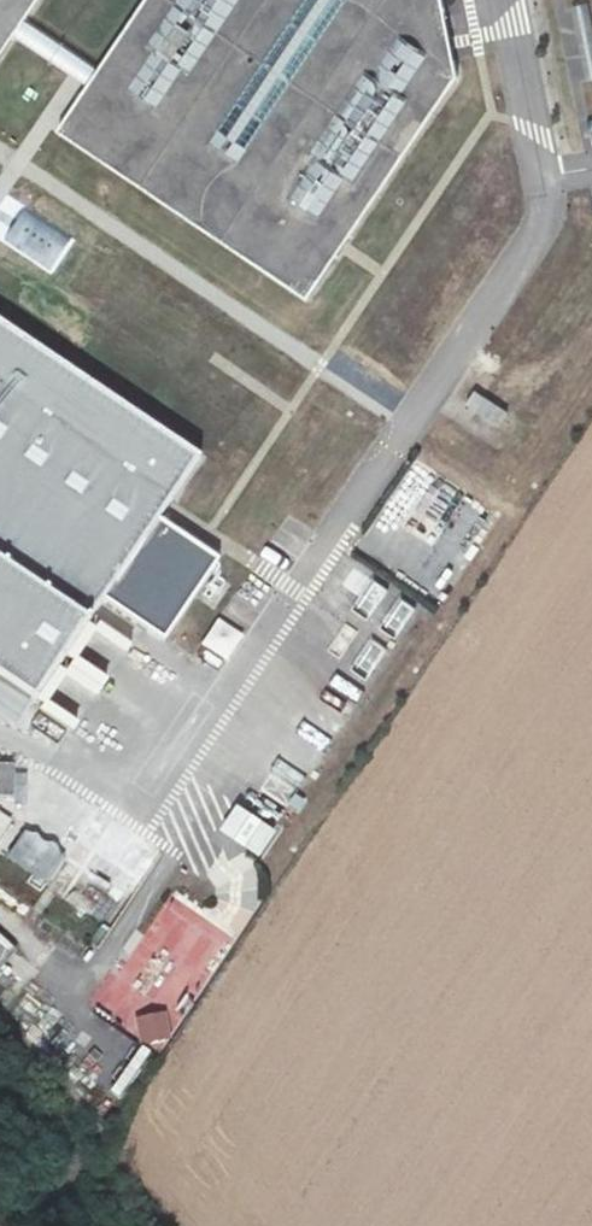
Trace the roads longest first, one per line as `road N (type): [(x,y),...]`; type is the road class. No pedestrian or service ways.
road 1 (track): [(412,420),(0,157)]
road 2 (track): [(76,88),(0,205)]

